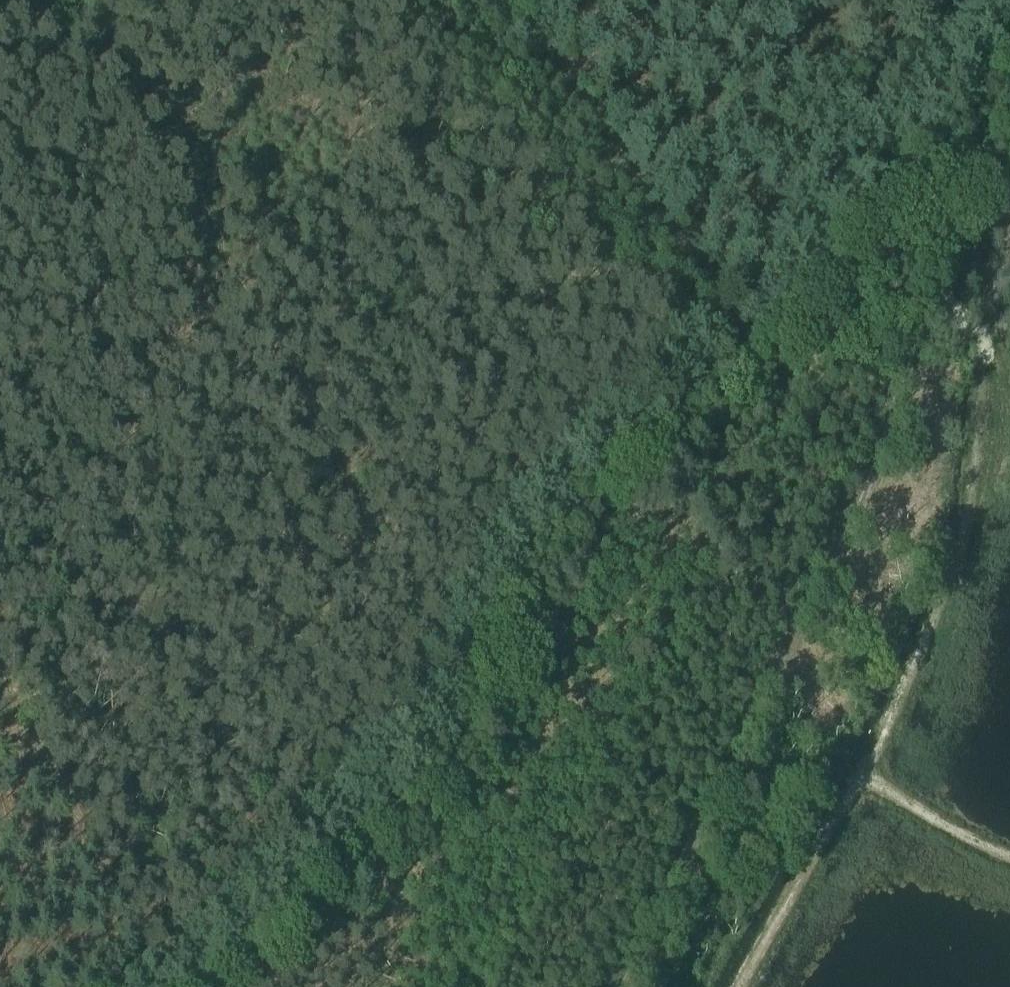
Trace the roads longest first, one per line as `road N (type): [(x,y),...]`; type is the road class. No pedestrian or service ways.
road 1 (track): [(621,986),(872,486),(922,328),(1009,171)]
road 2 (track): [(0,661),(162,953)]

